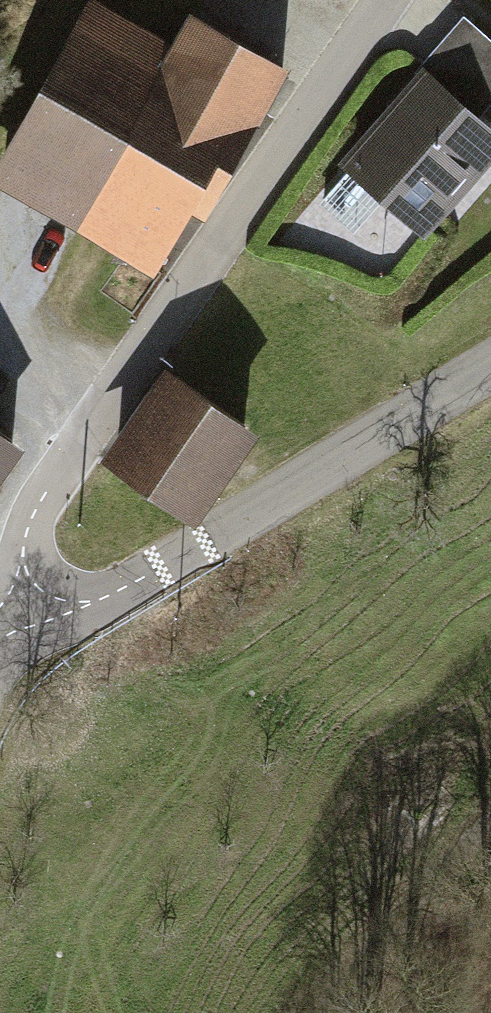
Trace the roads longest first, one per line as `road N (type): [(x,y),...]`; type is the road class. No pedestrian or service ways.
road 1 (residential): [(387,0),(46,494),(27,545),(16,632)]
road 2 (tertiary): [(490,368),(146,578),(16,632)]
road 3 (track): [(490,823),(417,897),(326,1012)]

